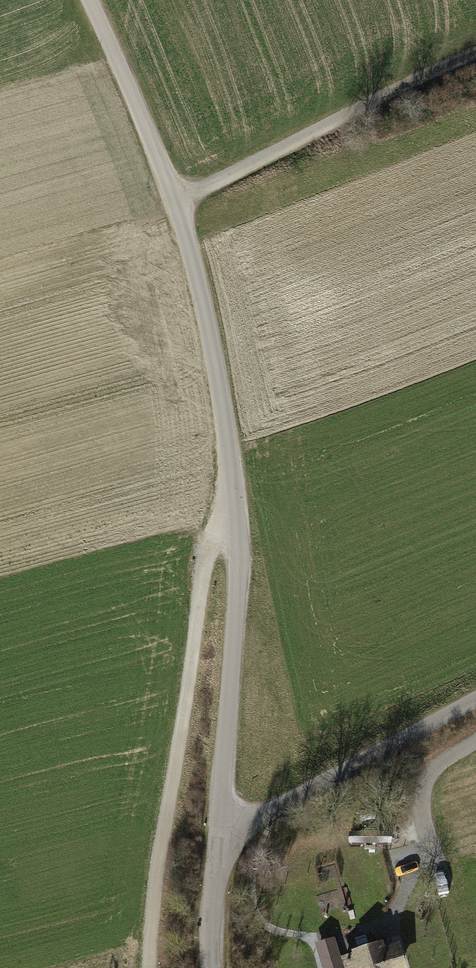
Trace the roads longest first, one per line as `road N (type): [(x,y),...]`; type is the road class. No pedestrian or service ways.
road 1 (unclassified): [(217,845),(236,593),(218,352),(178,203),(94,0)]
road 2 (track): [(236,514),(206,551),(152,967)]
road 3 (track): [(178,203),(475,58)]
road 4 (unclassified): [(217,845),(475,700)]
road 5 (unclassified): [(211,967),(217,845)]

